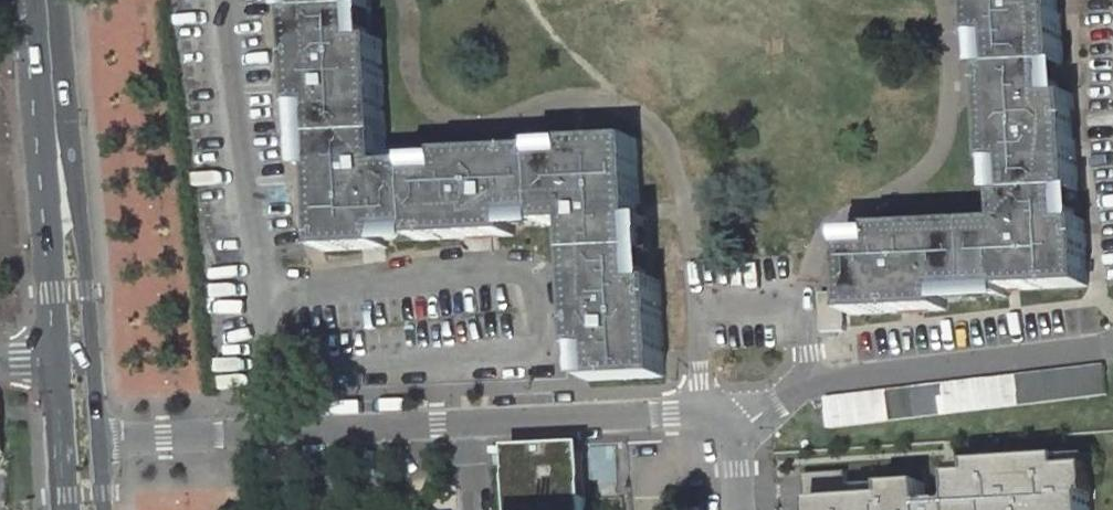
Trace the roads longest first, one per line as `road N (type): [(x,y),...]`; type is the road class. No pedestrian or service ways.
road 1 (residential): [(228,0),(279,430)]
road 2 (residential): [(734,410),(818,384),(1112,343)]
road 3 (primary): [(43,0),(73,360)]
road 4 (residential): [(464,422),(734,410)]
road 5 (residential): [(279,430),(77,441)]
road 6 (residential): [(279,430),(464,422)]

